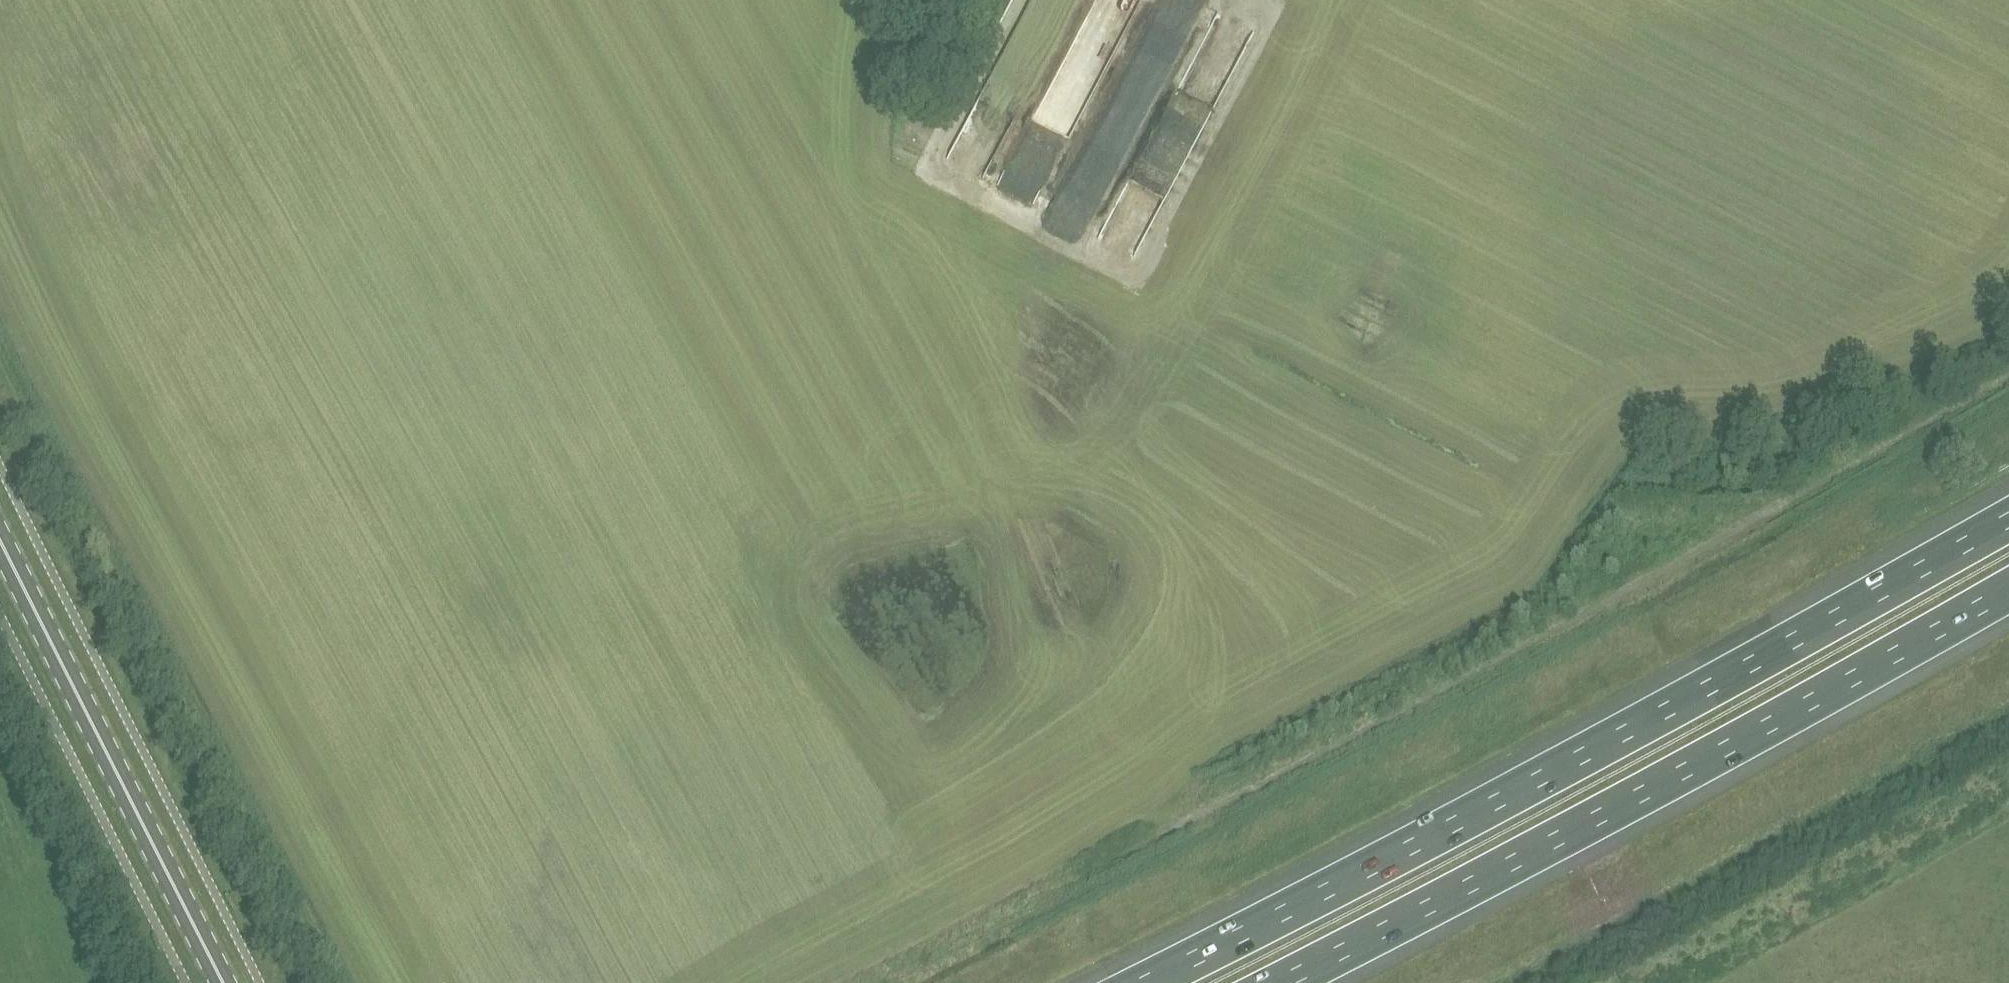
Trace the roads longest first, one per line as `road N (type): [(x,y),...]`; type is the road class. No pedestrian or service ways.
road 1 (unclassified): [(1132,851),(2008,384)]
road 2 (motorway): [(2008,518),(1144,982)]
road 3 (motorway): [(1280,982),(2008,591)]
road 4 (secondary): [(224,982),(0,538)]

